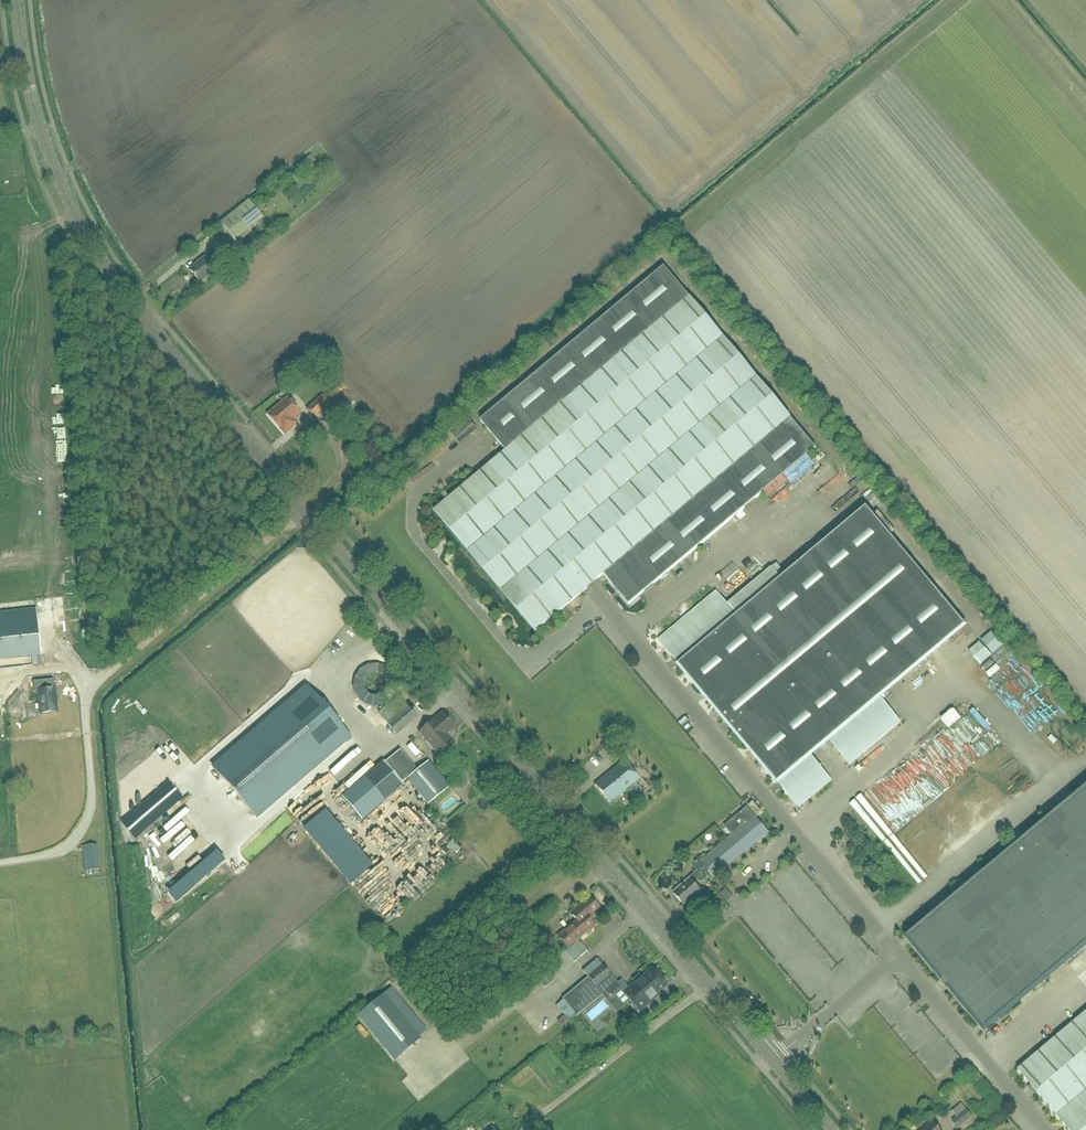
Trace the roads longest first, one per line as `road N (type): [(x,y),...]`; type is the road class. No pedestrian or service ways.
road 1 (secondary): [(832,1129),(125,296),(59,181),(30,92),(16,0)]

